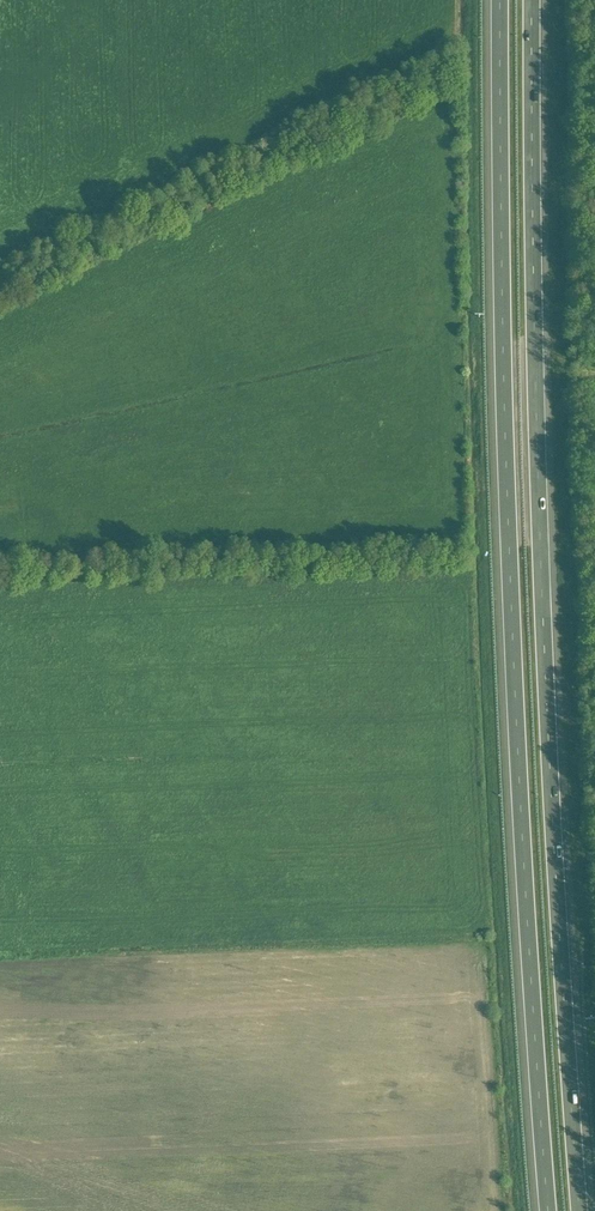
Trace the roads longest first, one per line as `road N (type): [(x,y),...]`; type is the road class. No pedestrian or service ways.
road 1 (motorway): [(581,1210),(541,578),(532,0)]
road 2 (motorway): [(500,0),(521,816),(548,1210)]

